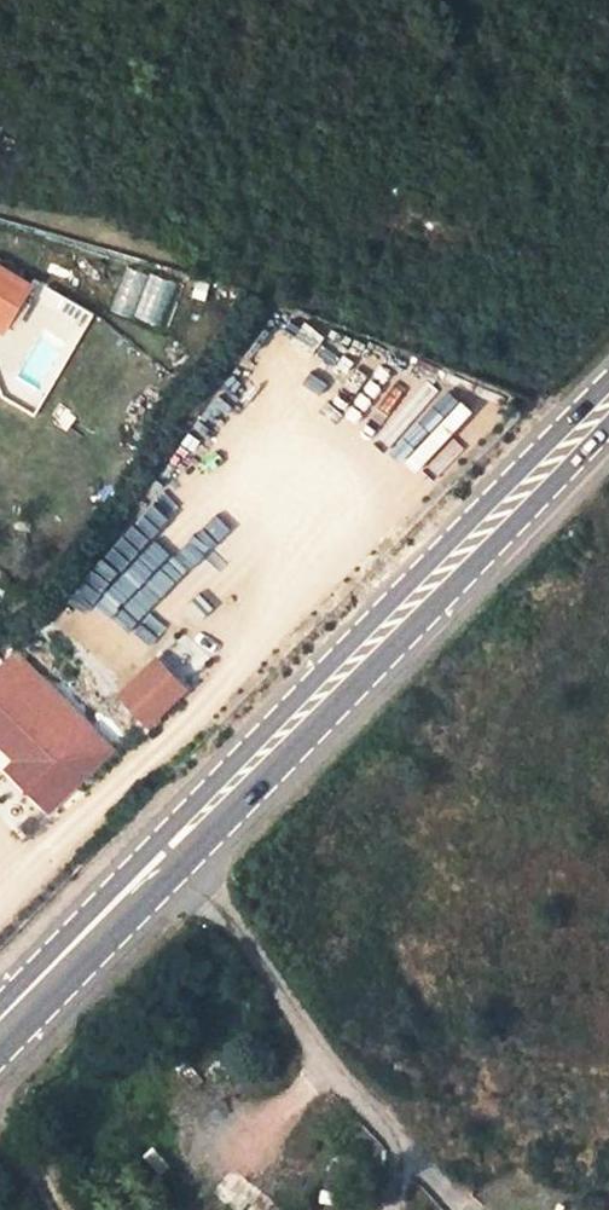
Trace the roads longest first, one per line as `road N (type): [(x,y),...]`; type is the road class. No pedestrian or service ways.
road 1 (primary): [(0,1041),(608,410)]

